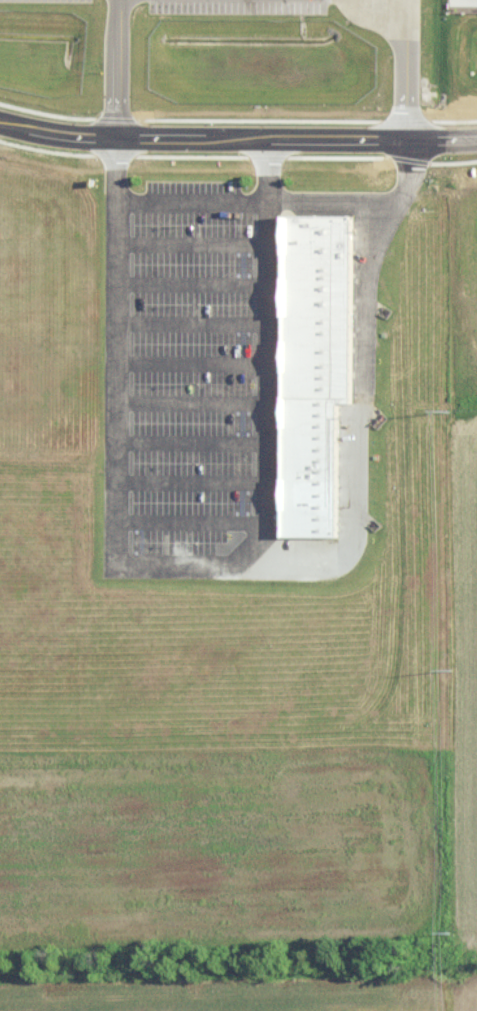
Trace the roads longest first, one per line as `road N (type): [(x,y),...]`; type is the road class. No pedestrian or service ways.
road 1 (tertiary): [(129,135),(476,137)]
road 2 (tertiary): [(0,120),(129,135)]

